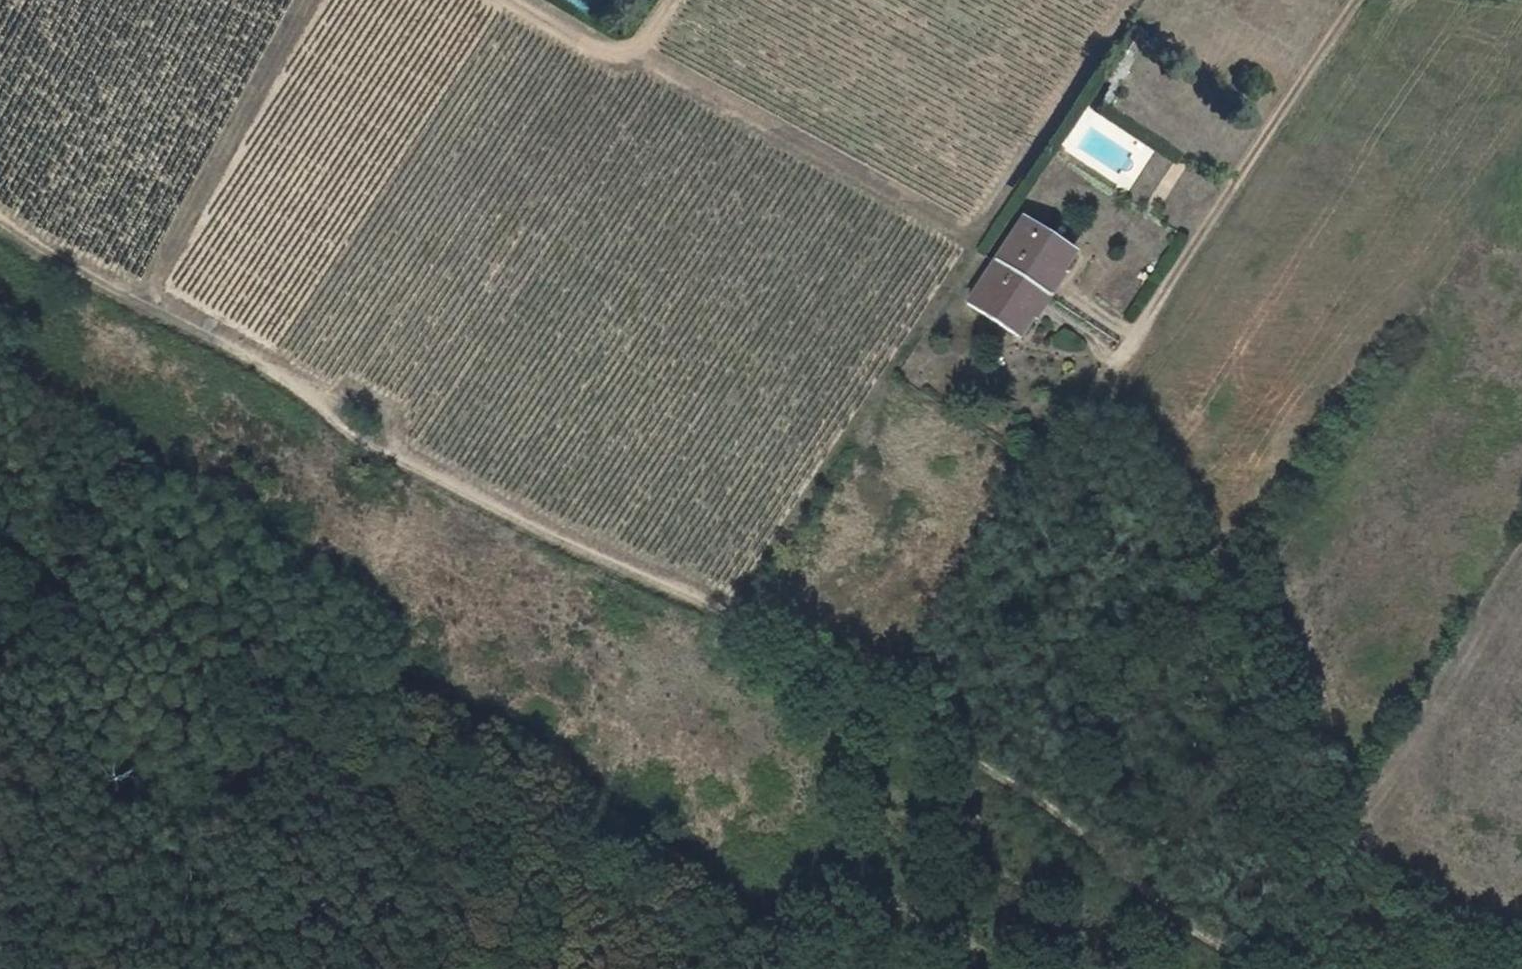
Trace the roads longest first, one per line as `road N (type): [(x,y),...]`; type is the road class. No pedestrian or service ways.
road 1 (track): [(1240,968),(825,666),(381,452),(258,362),(47,253),(0,218)]

